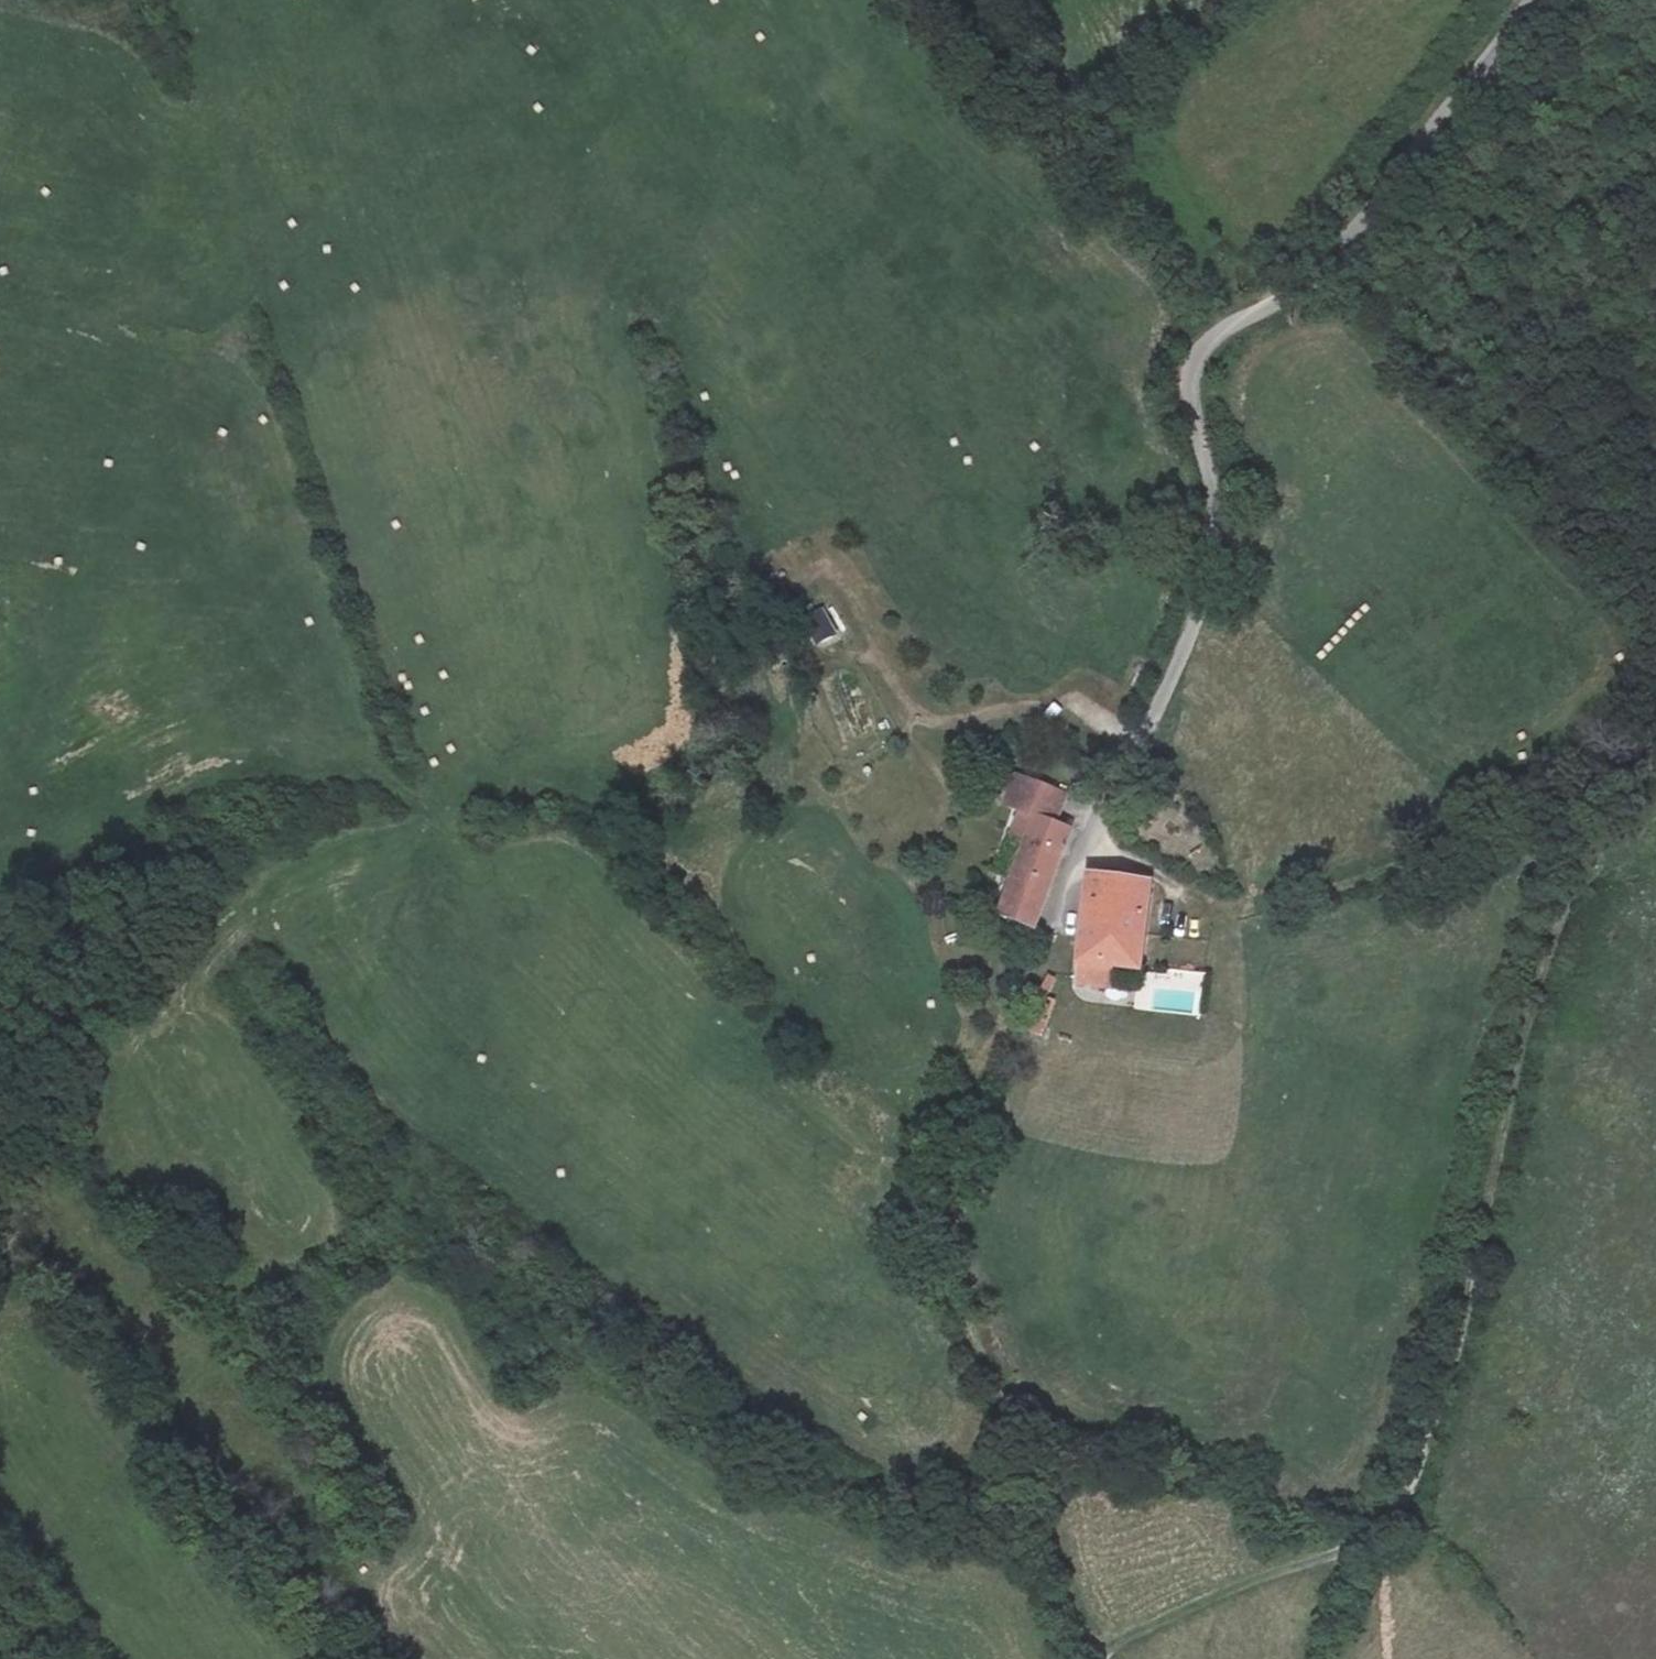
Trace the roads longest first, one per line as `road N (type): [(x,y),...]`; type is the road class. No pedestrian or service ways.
road 1 (unclassified): [(1040,939),(1183,668),(1217,557),(1192,381),(1207,344),(1305,296),(1485,69),(1529,0)]
road 2 (track): [(1103,1658),(1027,1510),(999,1412),(921,1242),(933,1182),(1040,939)]

